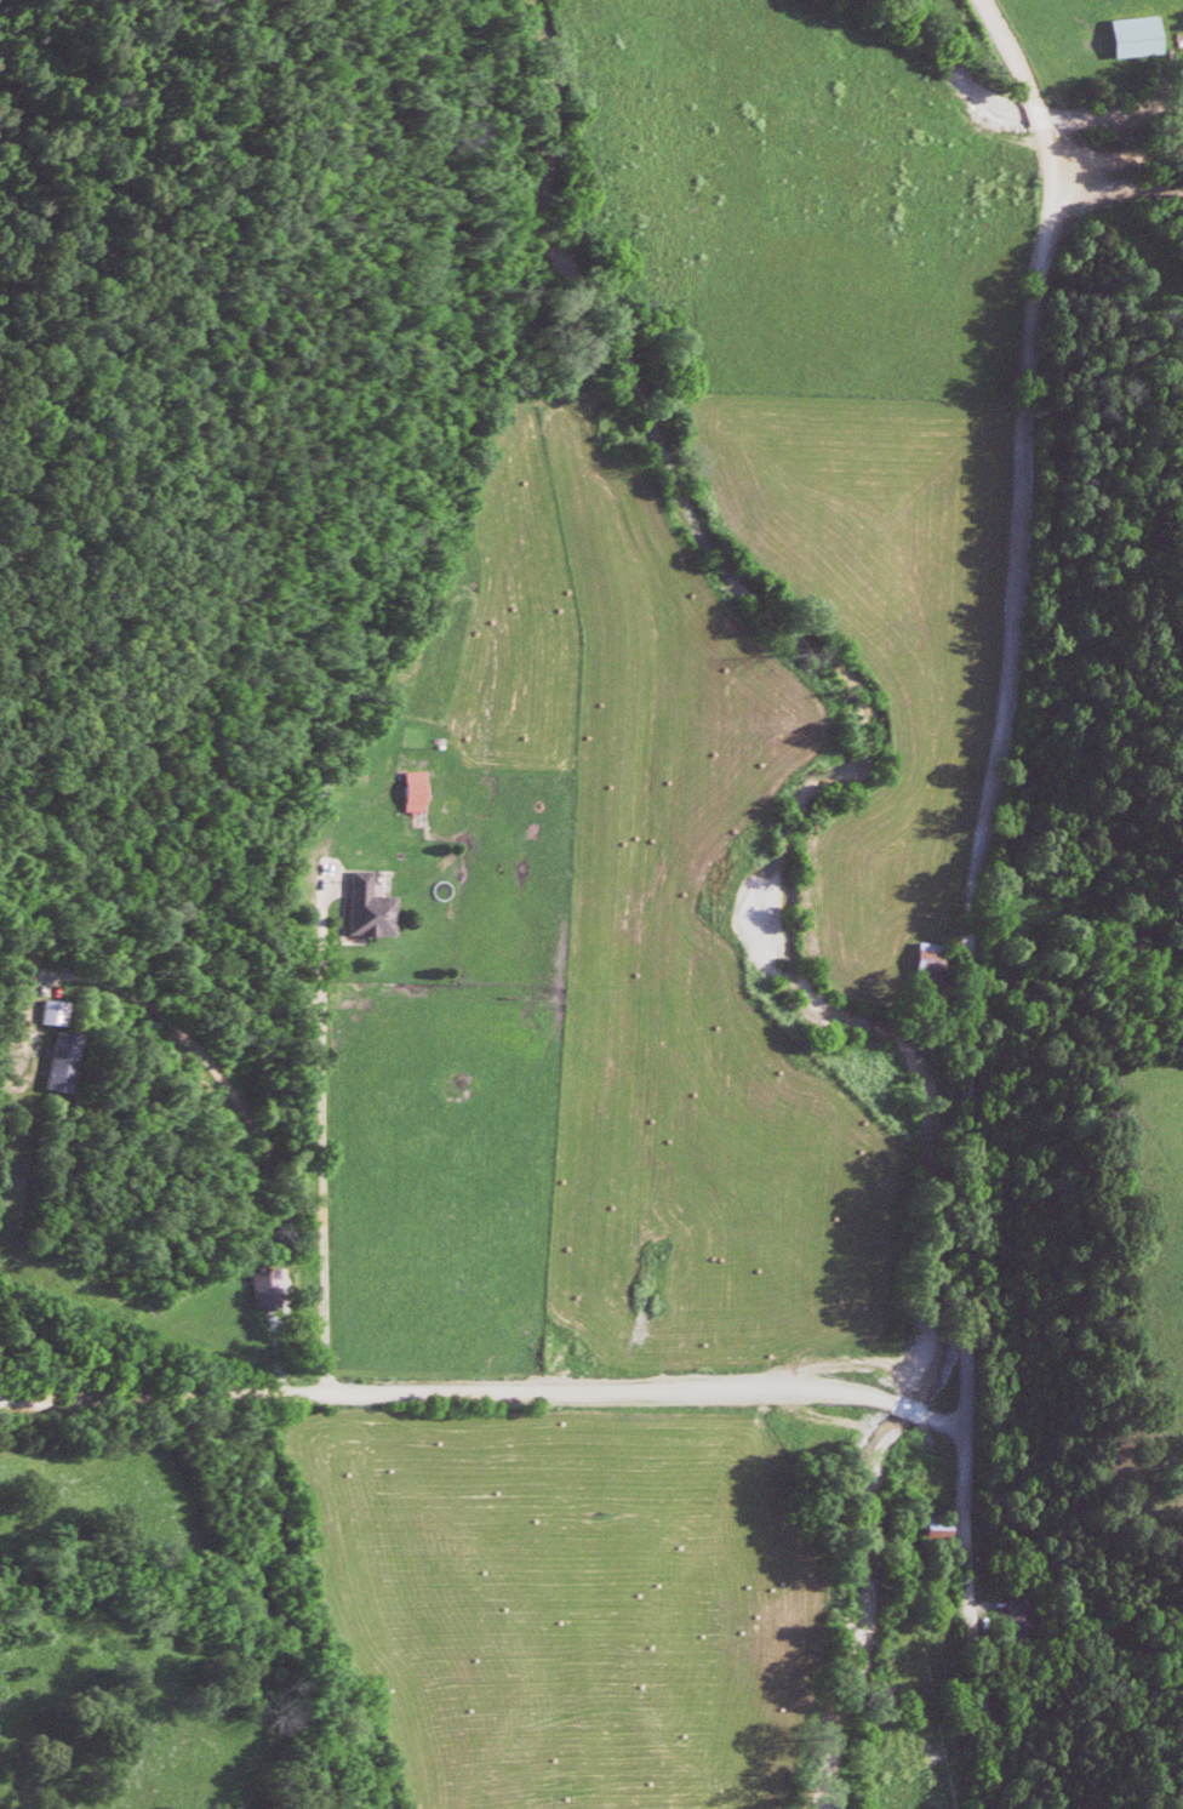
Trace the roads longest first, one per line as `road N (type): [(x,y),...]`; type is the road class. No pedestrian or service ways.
road 1 (residential): [(971,1446),(978,1174),(972,951),(1024,614),(1031,427),(1057,194),(1036,101),(983,0)]
road 2 (residential): [(0,1404),(278,1392),(835,1391),(902,1405),(971,1446)]
road 3 (residential): [(995,1808),(973,1593),(971,1446)]
road 4 (residential): [(1182,138),(1141,145),(1082,173),(1053,172)]

